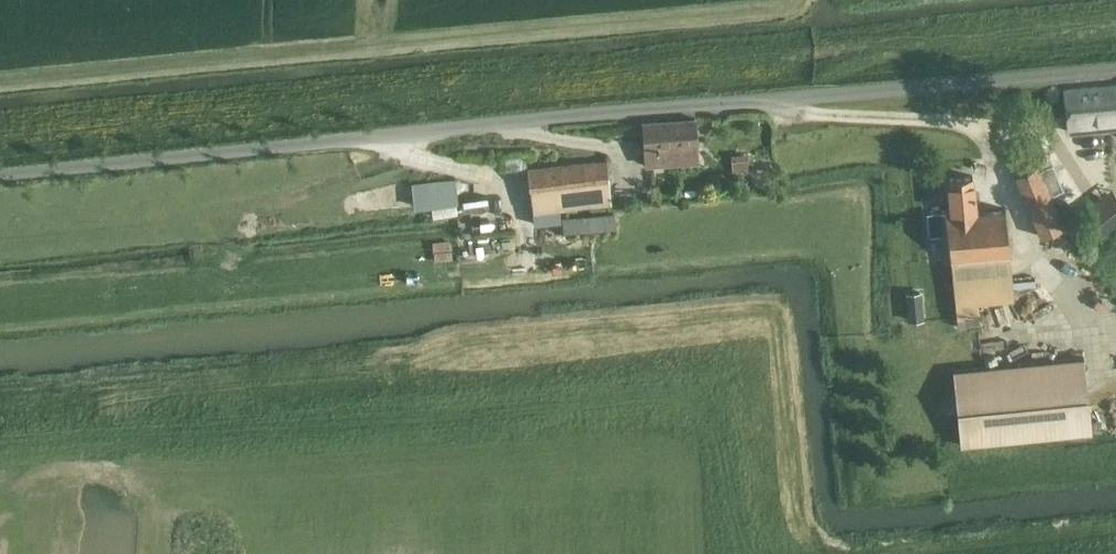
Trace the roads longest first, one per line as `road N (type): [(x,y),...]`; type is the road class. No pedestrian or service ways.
road 1 (unclassified): [(0,174),(1115,71)]
road 2 (track): [(0,243),(218,226),(345,176),(392,135)]

